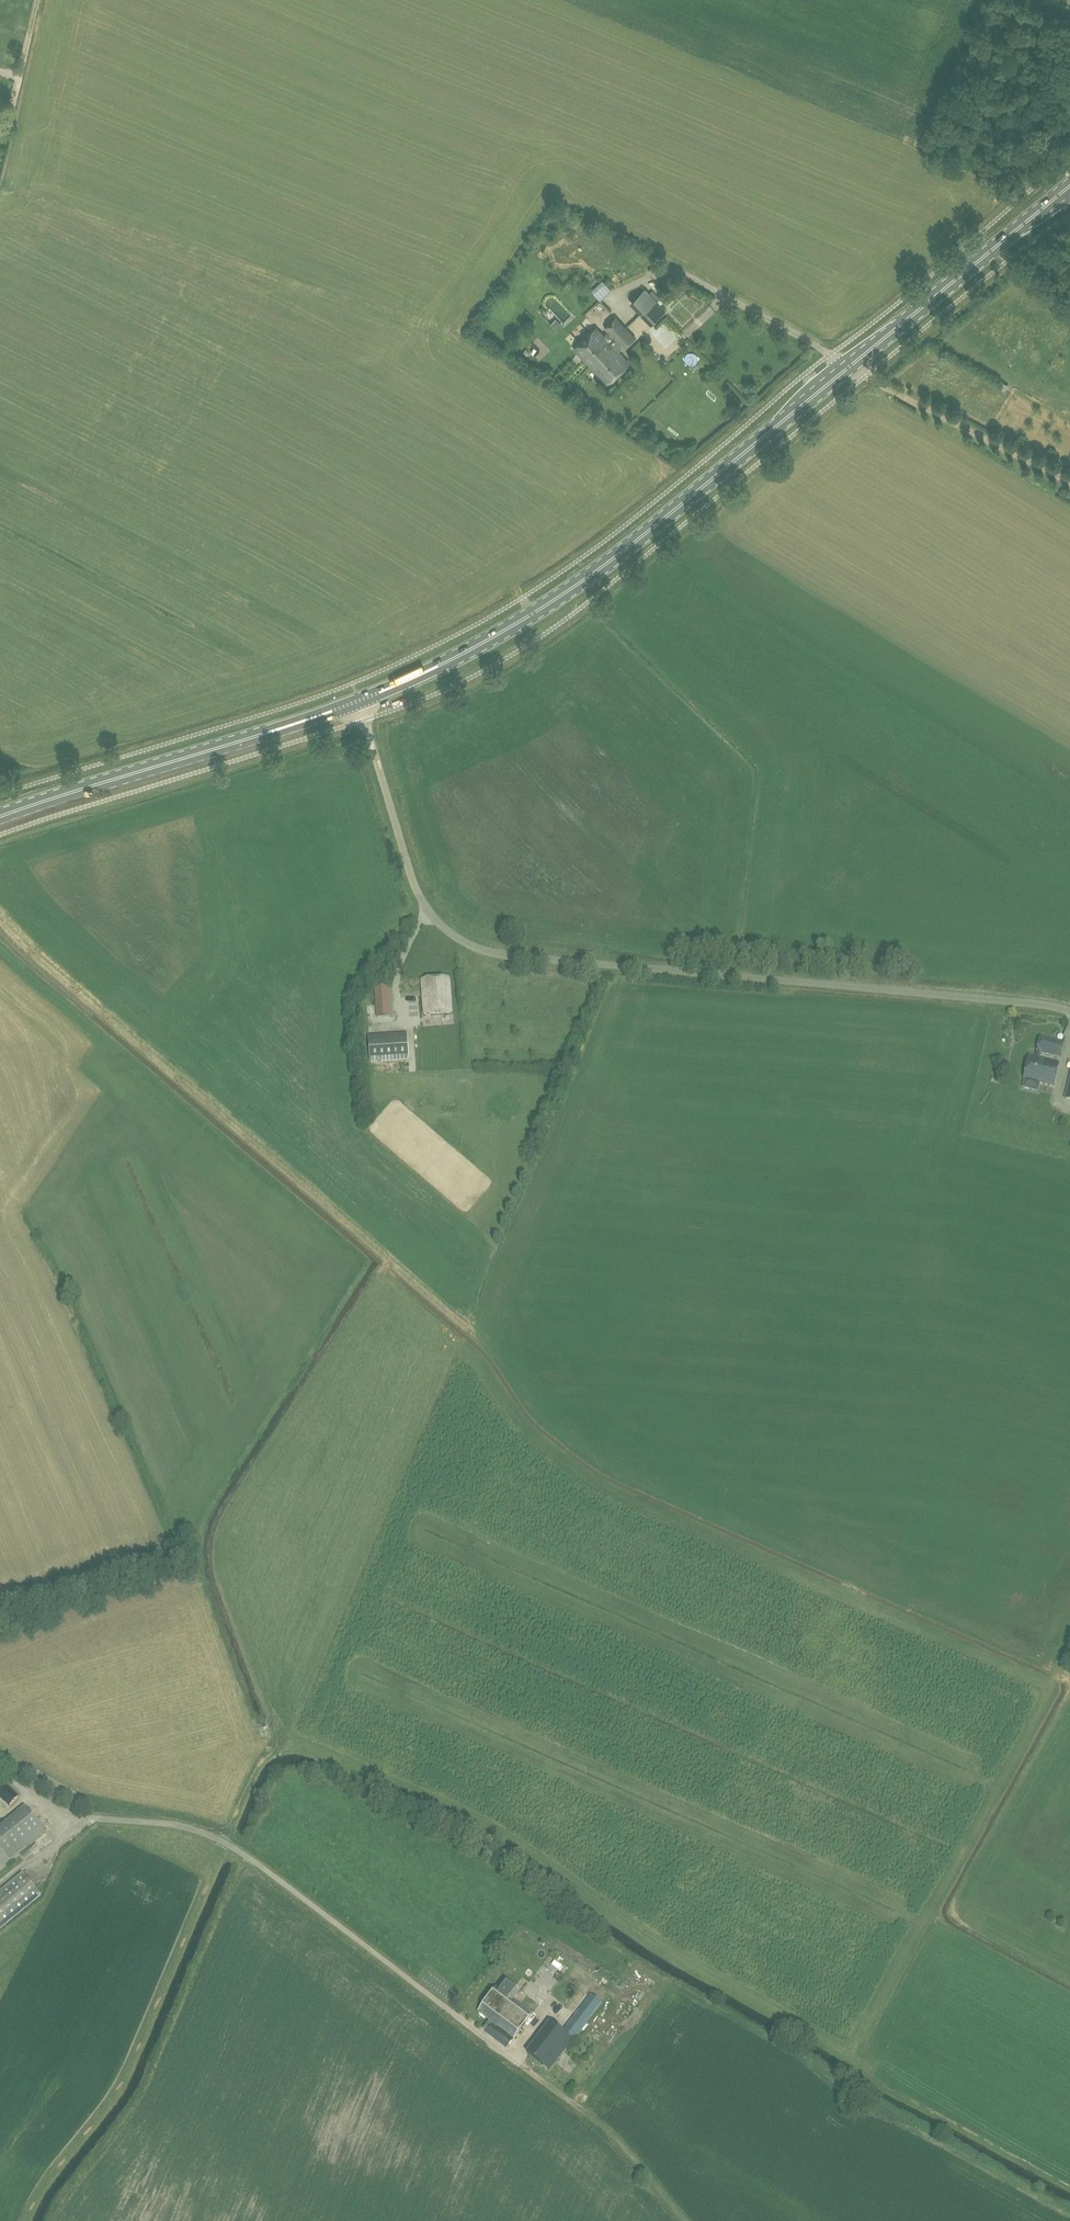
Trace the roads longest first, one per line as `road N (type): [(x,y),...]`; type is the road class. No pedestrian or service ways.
road 1 (primary): [(361,700),(535,615),(617,558),(1069,186)]
road 2 (unclassified): [(1069,1009),(477,948),(432,915),(413,881),(361,700)]
road 3 (unclassified): [(514,2059),(222,1841),(178,1826),(67,1812),(0,1769)]
road 4 (primary): [(0,820),(361,700)]

